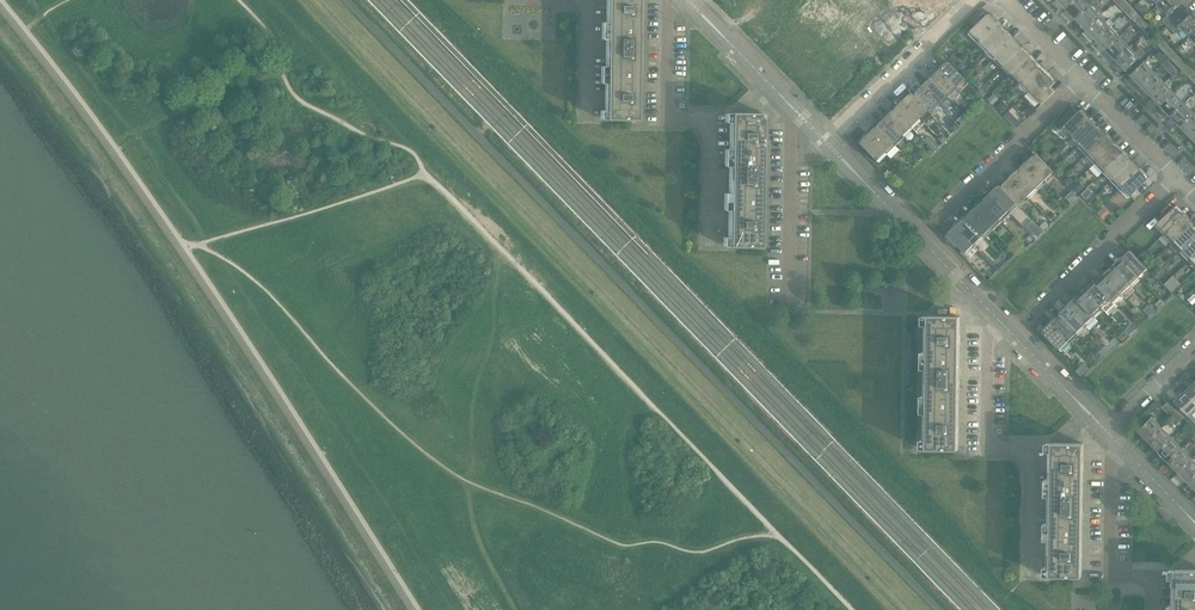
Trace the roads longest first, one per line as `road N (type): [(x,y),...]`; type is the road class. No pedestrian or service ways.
road 1 (residential): [(1027,579),(1029,449),(987,449),(989,309)]
road 2 (residential): [(708,243),(709,122),(668,120),(672,0)]
road 3 (residential): [(1150,609),(1151,576),(1108,580),(1110,432)]
road 4 (residential): [(1032,316),(1178,176)]
road 5 (residential): [(940,219),(1084,81)]
road 6 (tertiary): [(989,309),(849,167)]
road 7 (residential): [(787,300),(791,106)]
road 8 (residential): [(837,128),(971,0)]
road 9 (tertiary): [(1110,432),(989,309)]
road 10 (tertiary): [(791,106),(690,0)]
road 11 (residential): [(1084,81),(1178,176)]
road 12 (tertiary): [(1194,522),(1110,432)]
road 13 (residential): [(1194,345),(1110,432)]

